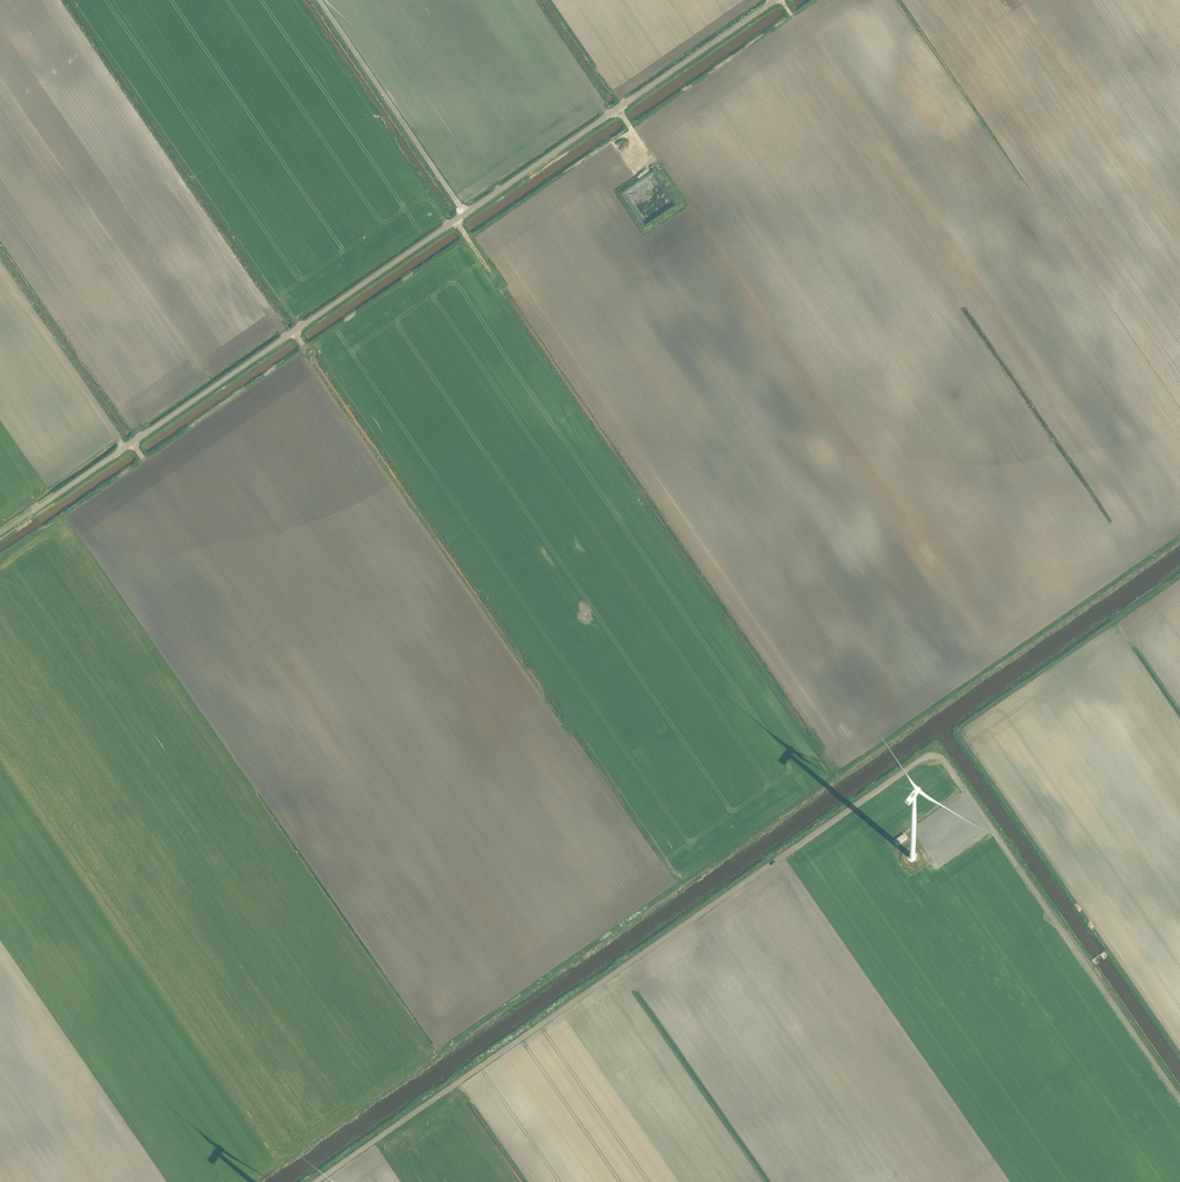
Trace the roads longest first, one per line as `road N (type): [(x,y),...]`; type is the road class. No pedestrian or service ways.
road 1 (unclassified): [(0,533),(774,0)]

